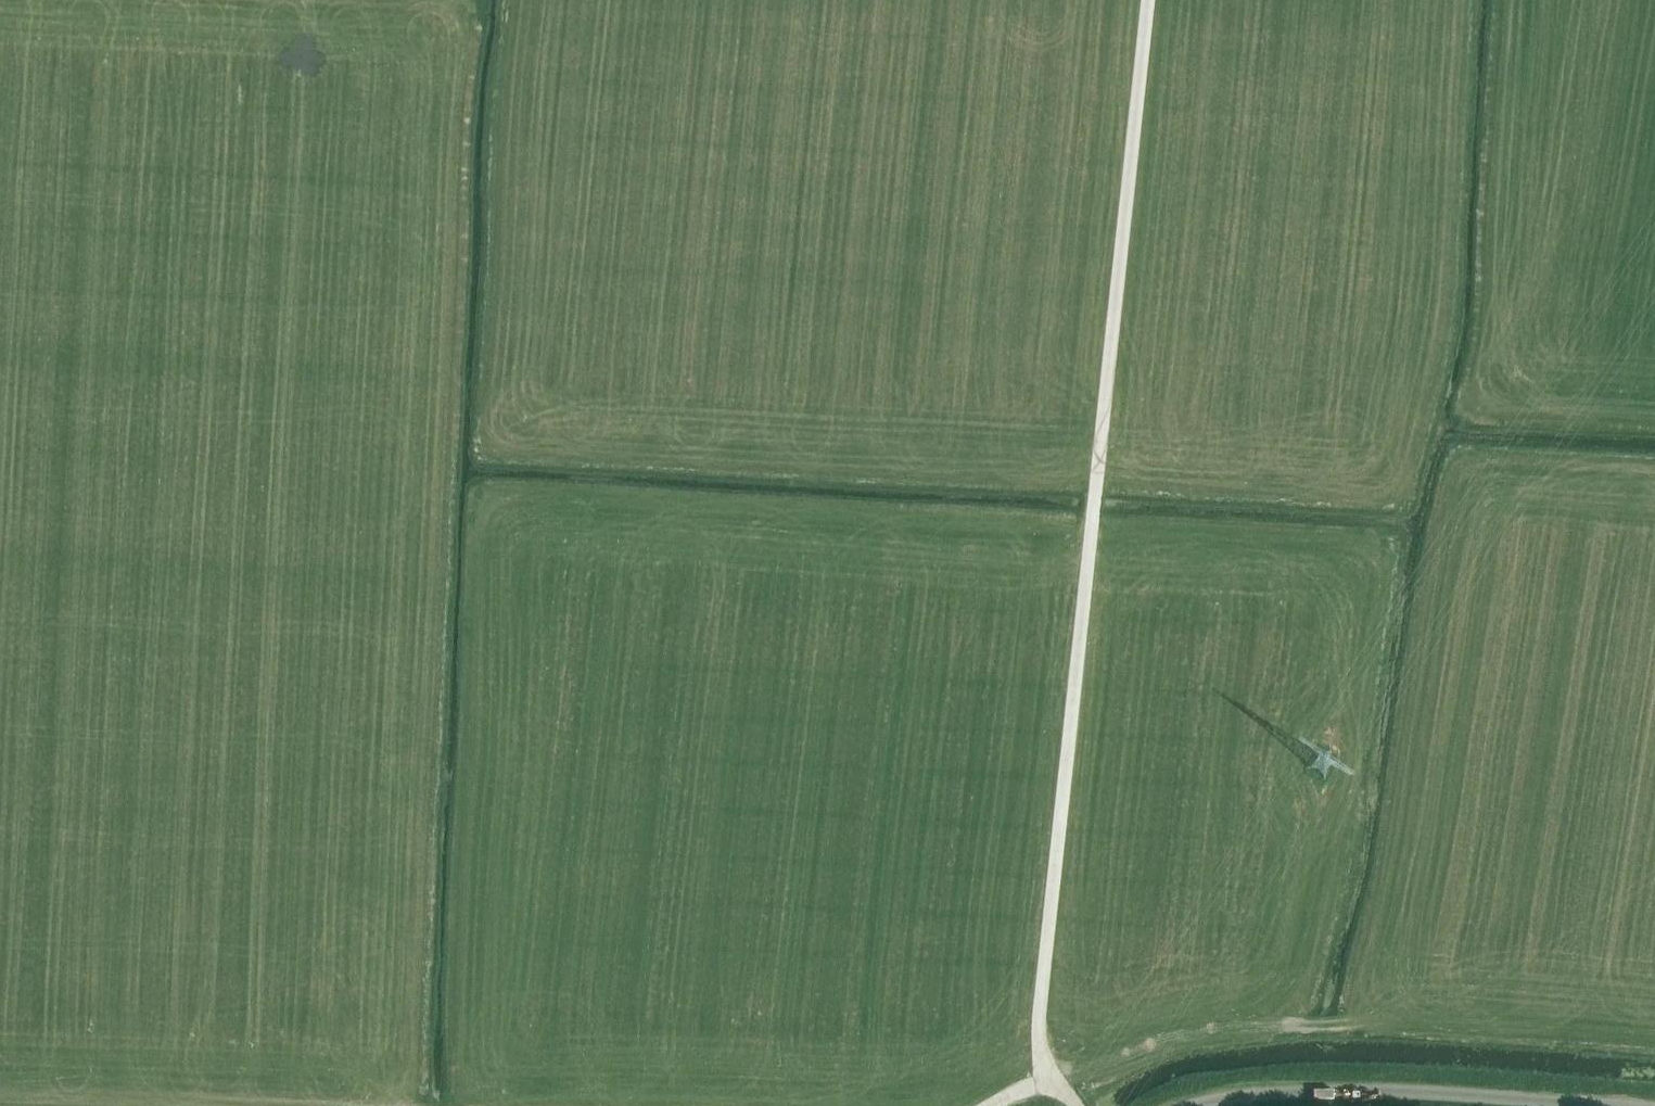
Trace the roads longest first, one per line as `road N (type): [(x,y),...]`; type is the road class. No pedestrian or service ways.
road 1 (track): [(1053,1087),(1038,1030),(1148,0)]
road 2 (unclassified): [(1193,1105),(1349,1091),(1610,1105)]

